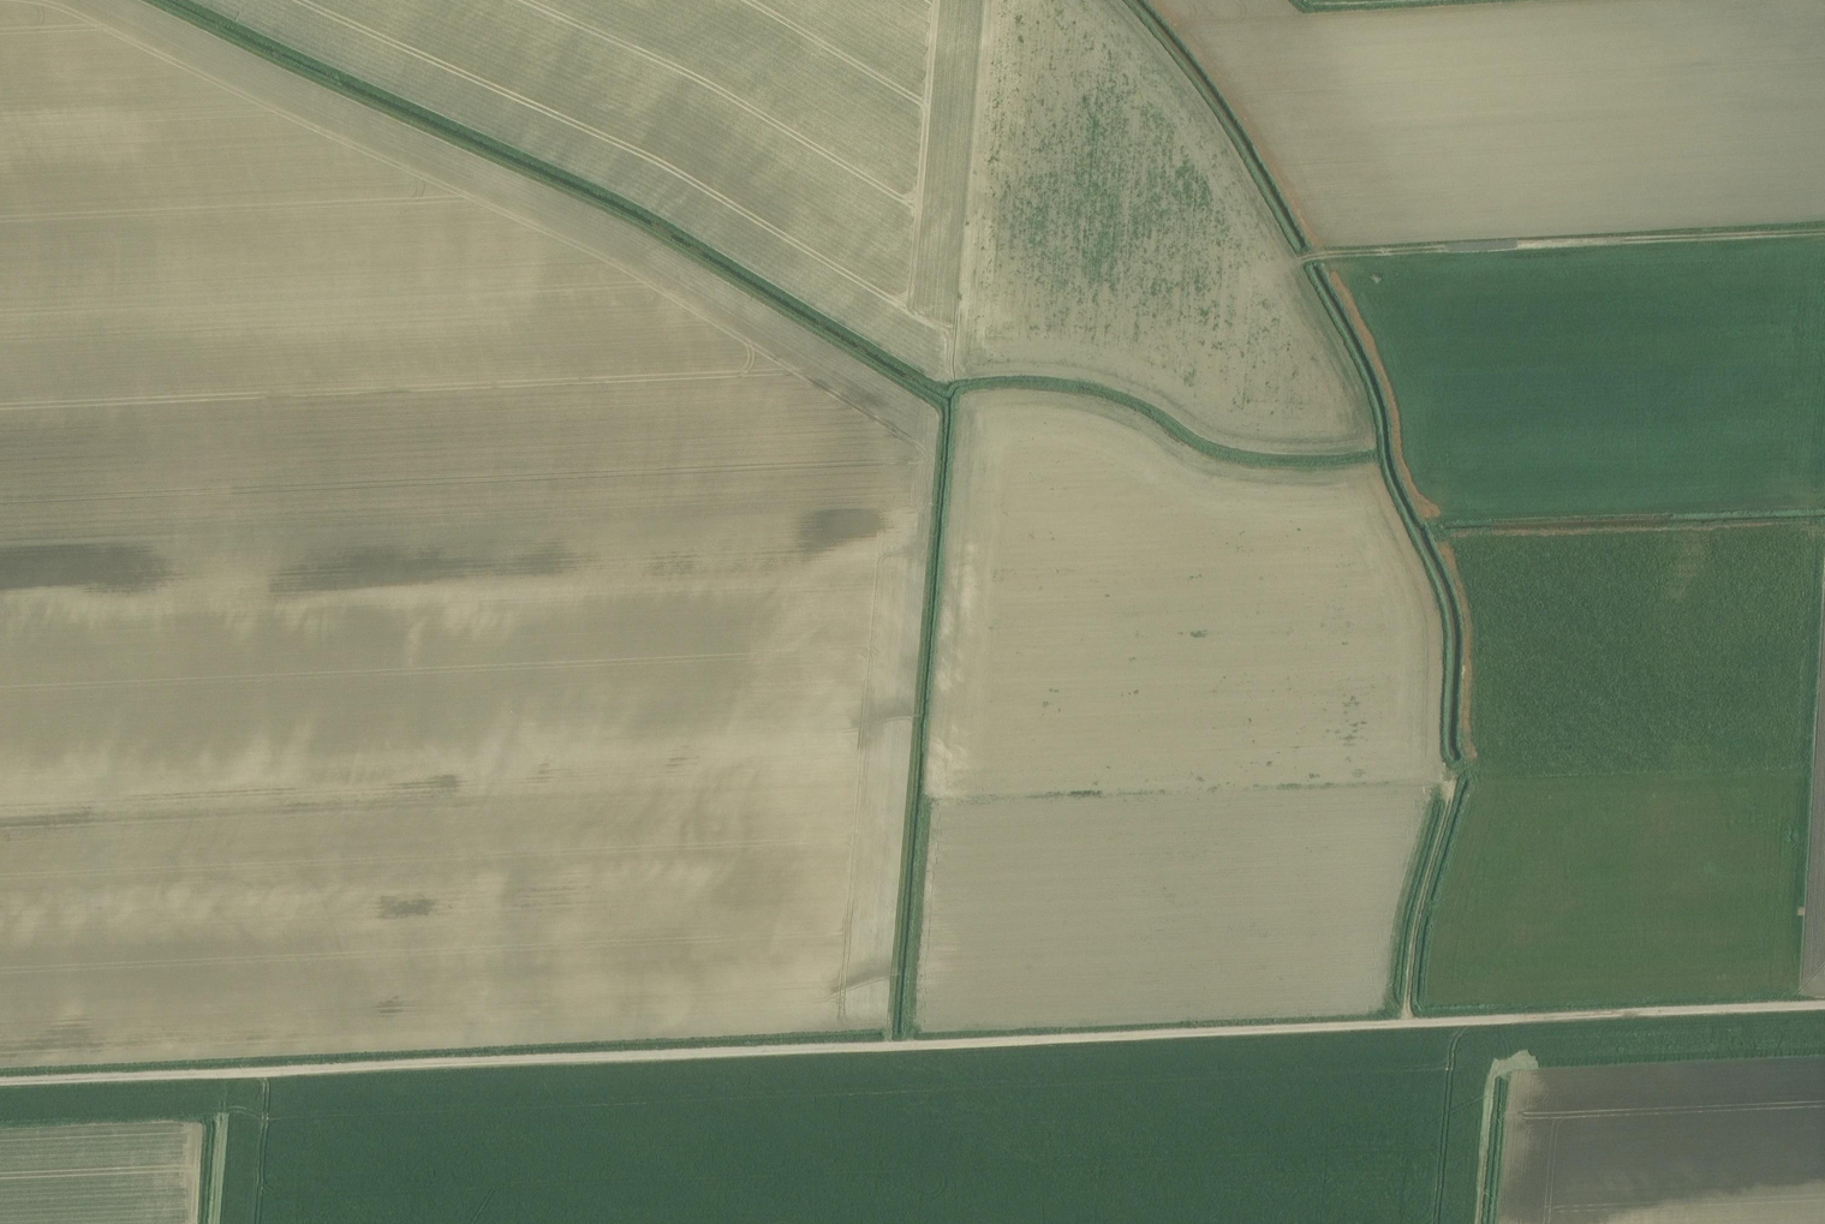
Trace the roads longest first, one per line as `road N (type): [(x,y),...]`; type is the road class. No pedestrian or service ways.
road 1 (track): [(0,1083),(1824,1008)]

